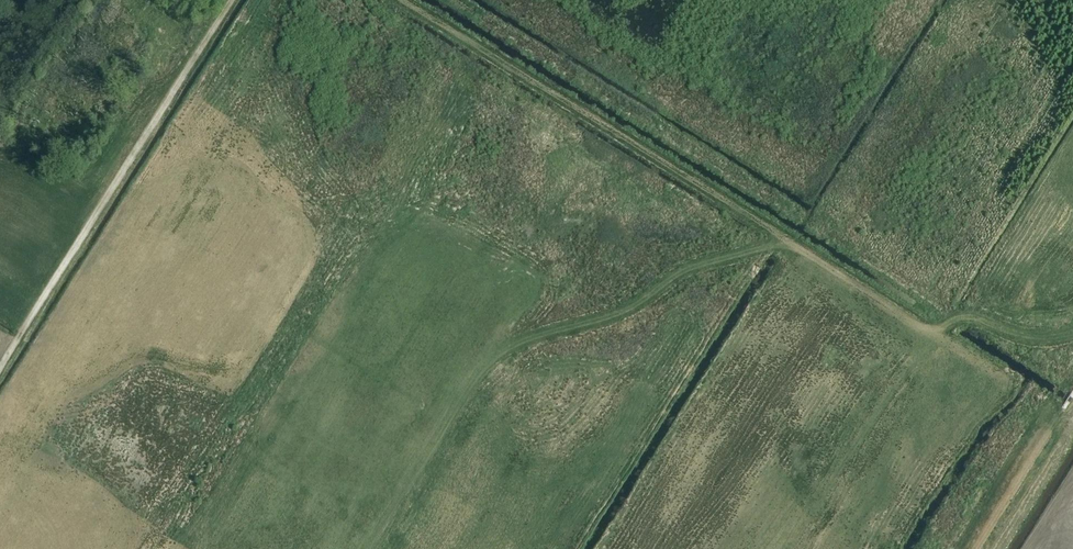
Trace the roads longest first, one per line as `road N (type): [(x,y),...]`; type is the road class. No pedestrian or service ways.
road 1 (track): [(367,548),(494,357),(635,307),(694,268),(788,241)]
road 2 (track): [(788,241),(402,0)]
road 3 (track): [(232,0),(0,368)]
road 4 (track): [(1072,422),(788,241)]
road 5 (track): [(1072,424),(995,548)]

